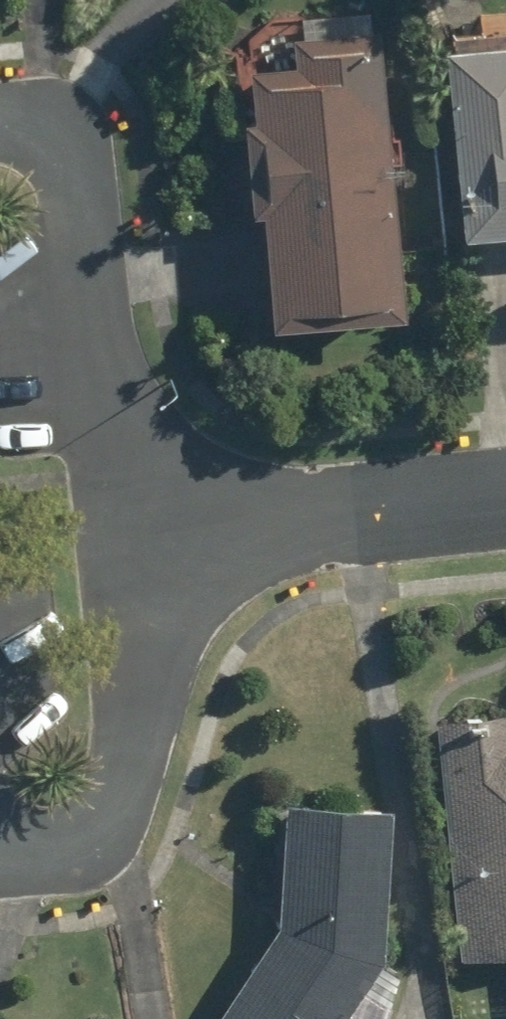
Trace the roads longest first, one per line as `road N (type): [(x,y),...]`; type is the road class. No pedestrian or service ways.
road 1 (residential): [(128,536),(136,610),(116,805),(101,836),(43,858),(0,853)]
road 2 (residential): [(505,498),(128,536)]
road 3 (residential): [(71,177),(128,536)]

